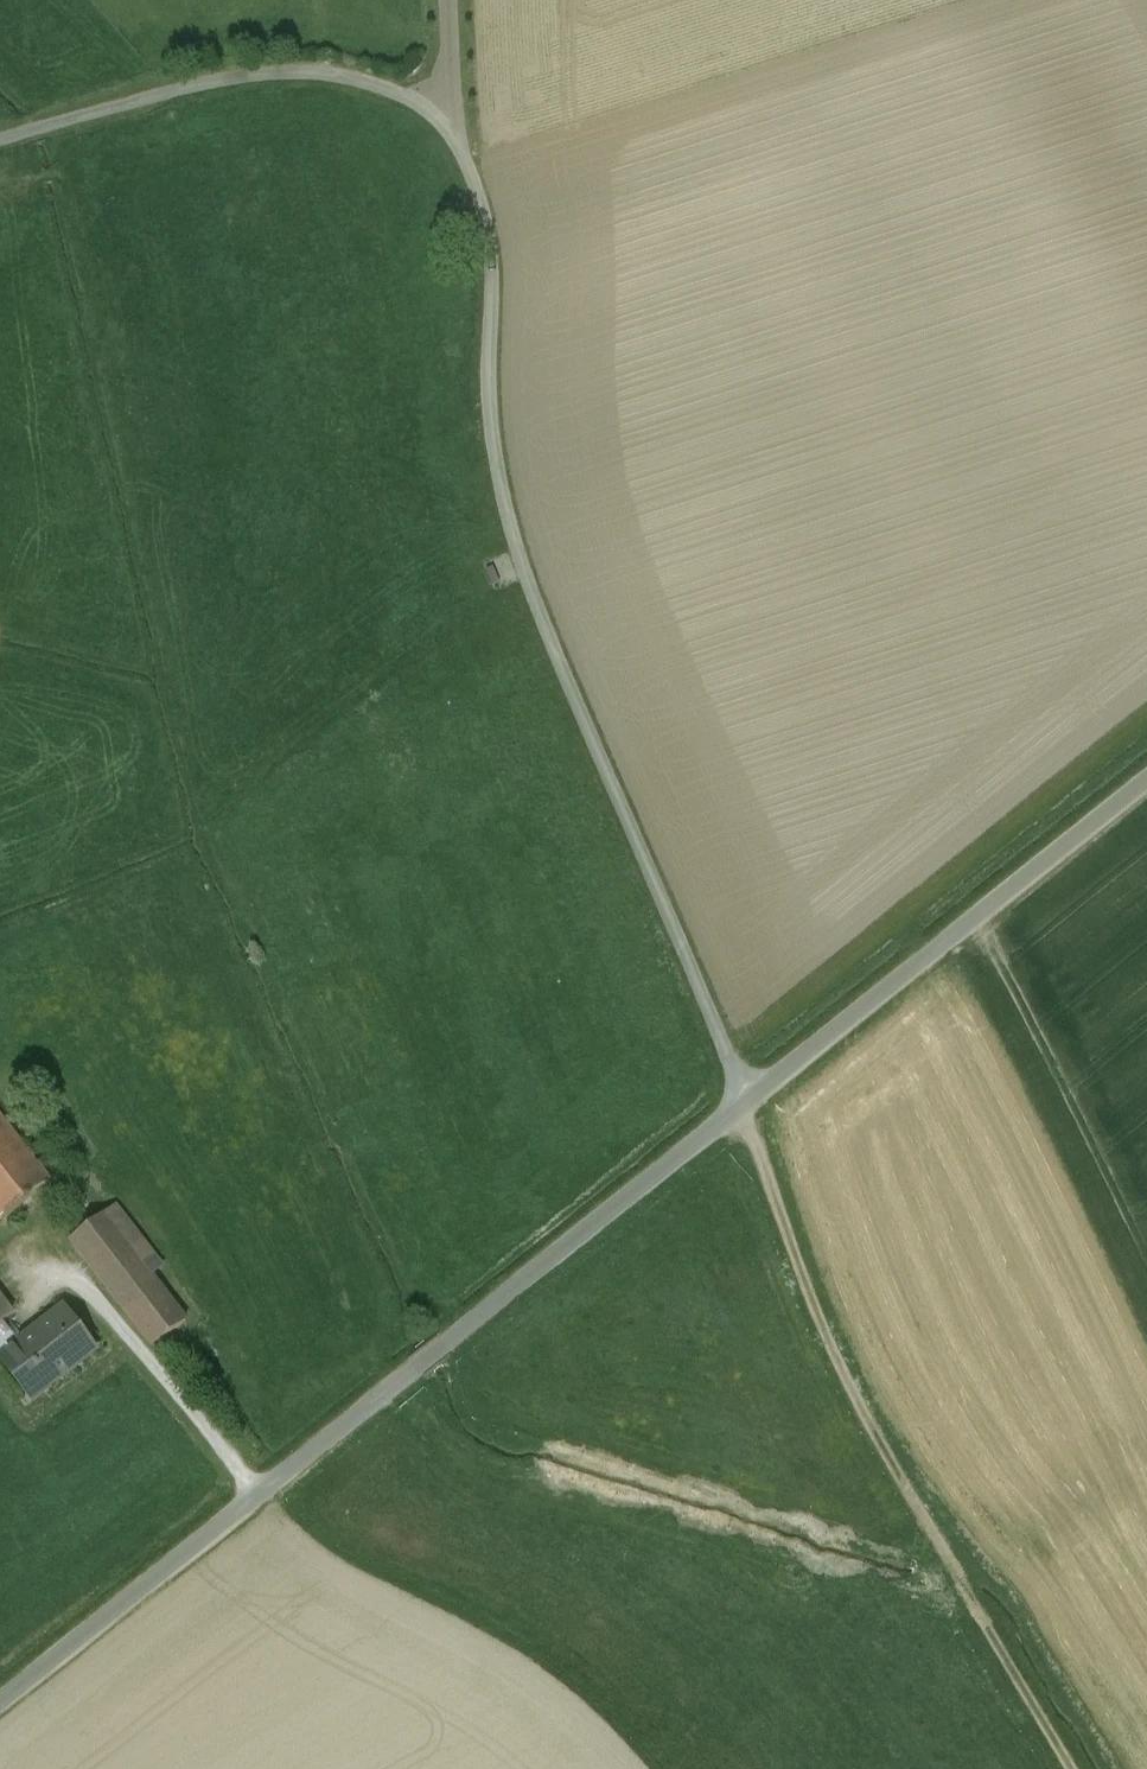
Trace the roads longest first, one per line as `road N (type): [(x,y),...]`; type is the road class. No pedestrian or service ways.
road 1 (unclassified): [(0,1701),(1146,779)]
road 2 (track): [(1066,1768),(834,1364),(745,1102)]

